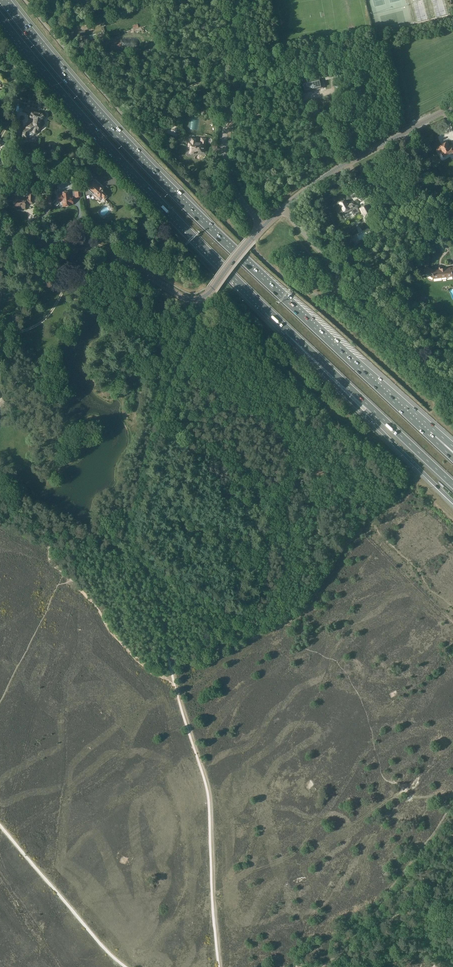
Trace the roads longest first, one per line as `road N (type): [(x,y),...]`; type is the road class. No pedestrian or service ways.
road 1 (motorway): [(429,432),(135,153),(5,0)]
road 2 (motorway): [(0,19),(127,169),(343,384)]
road 3 (residential): [(262,228),(312,184),(452,106)]
road 4 (residential): [(196,300),(98,250),(0,238)]
road 5 (motorway): [(343,384),(452,501)]
road 6 (motorway): [(343,384),(452,485)]
road 7 (unclassified): [(262,228),(227,172),(227,114)]

